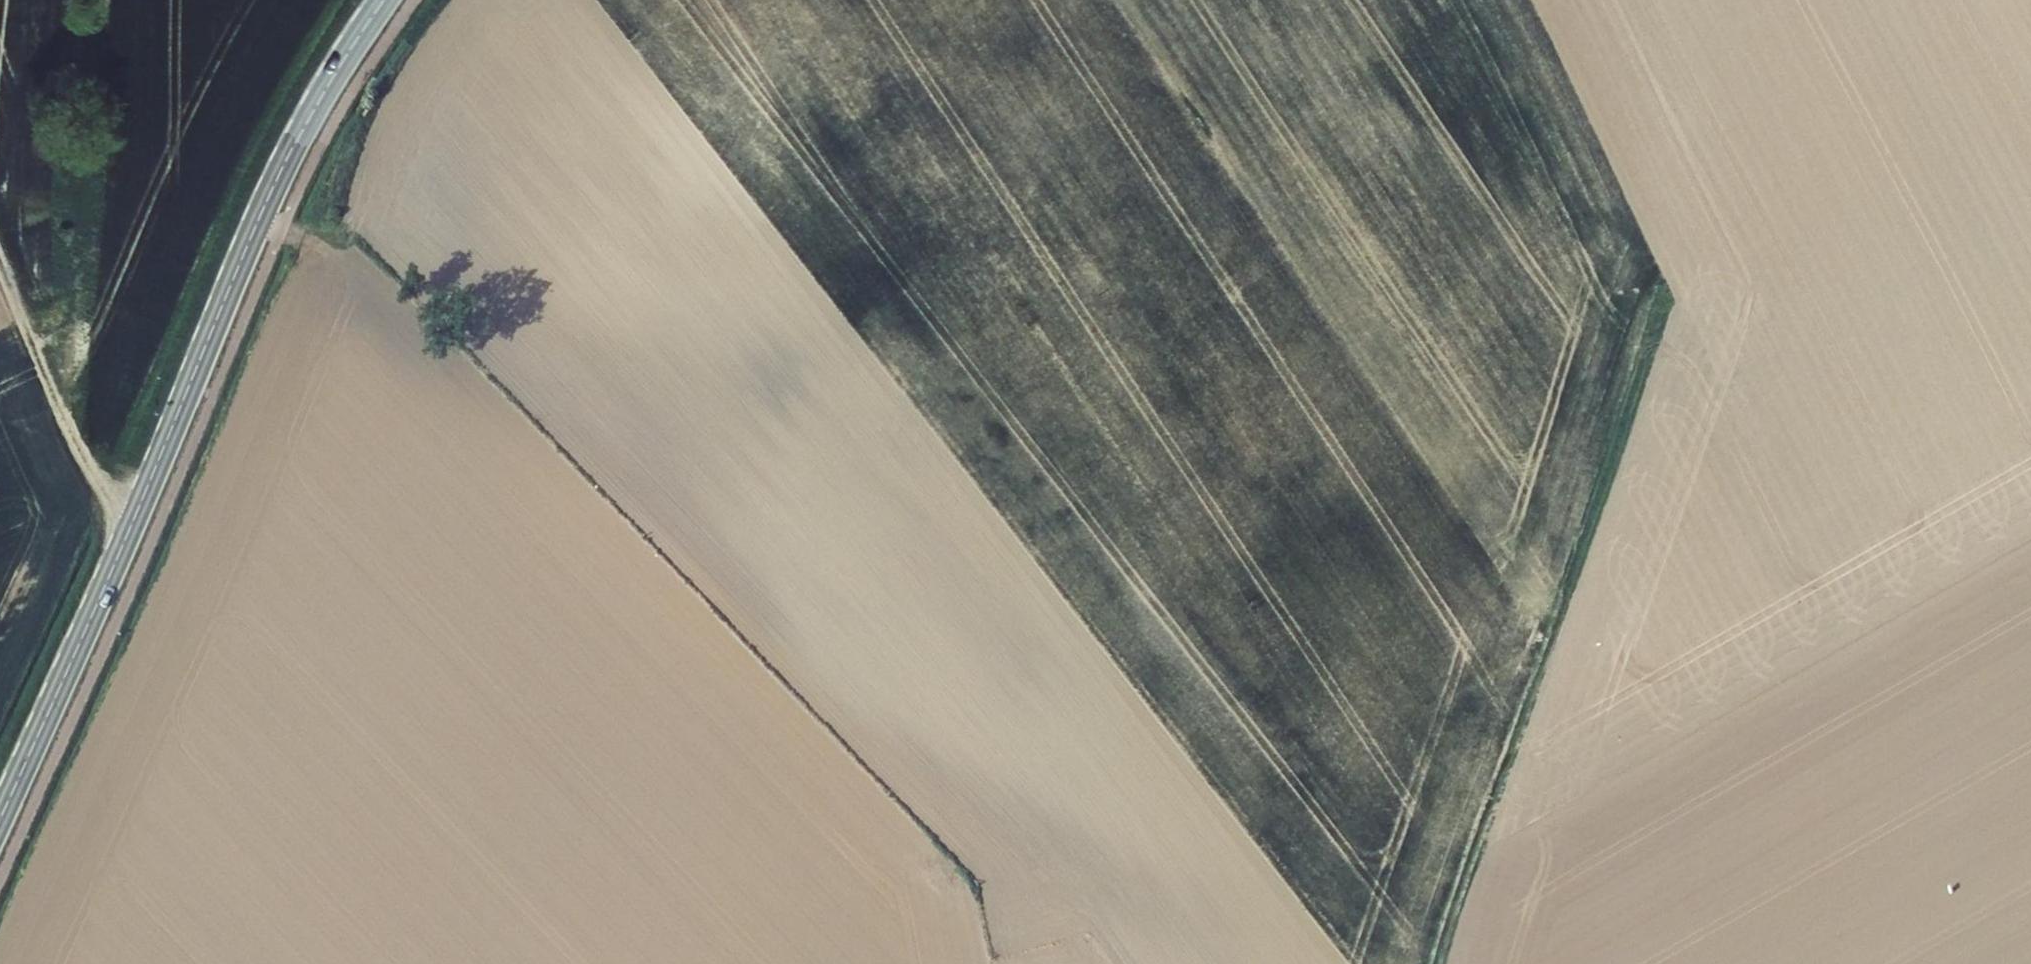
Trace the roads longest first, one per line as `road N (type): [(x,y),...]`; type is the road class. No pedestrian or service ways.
road 1 (tertiary): [(385,0),(293,143),(239,249),(0,809)]
road 2 (track): [(129,514),(81,450),(0,260)]

